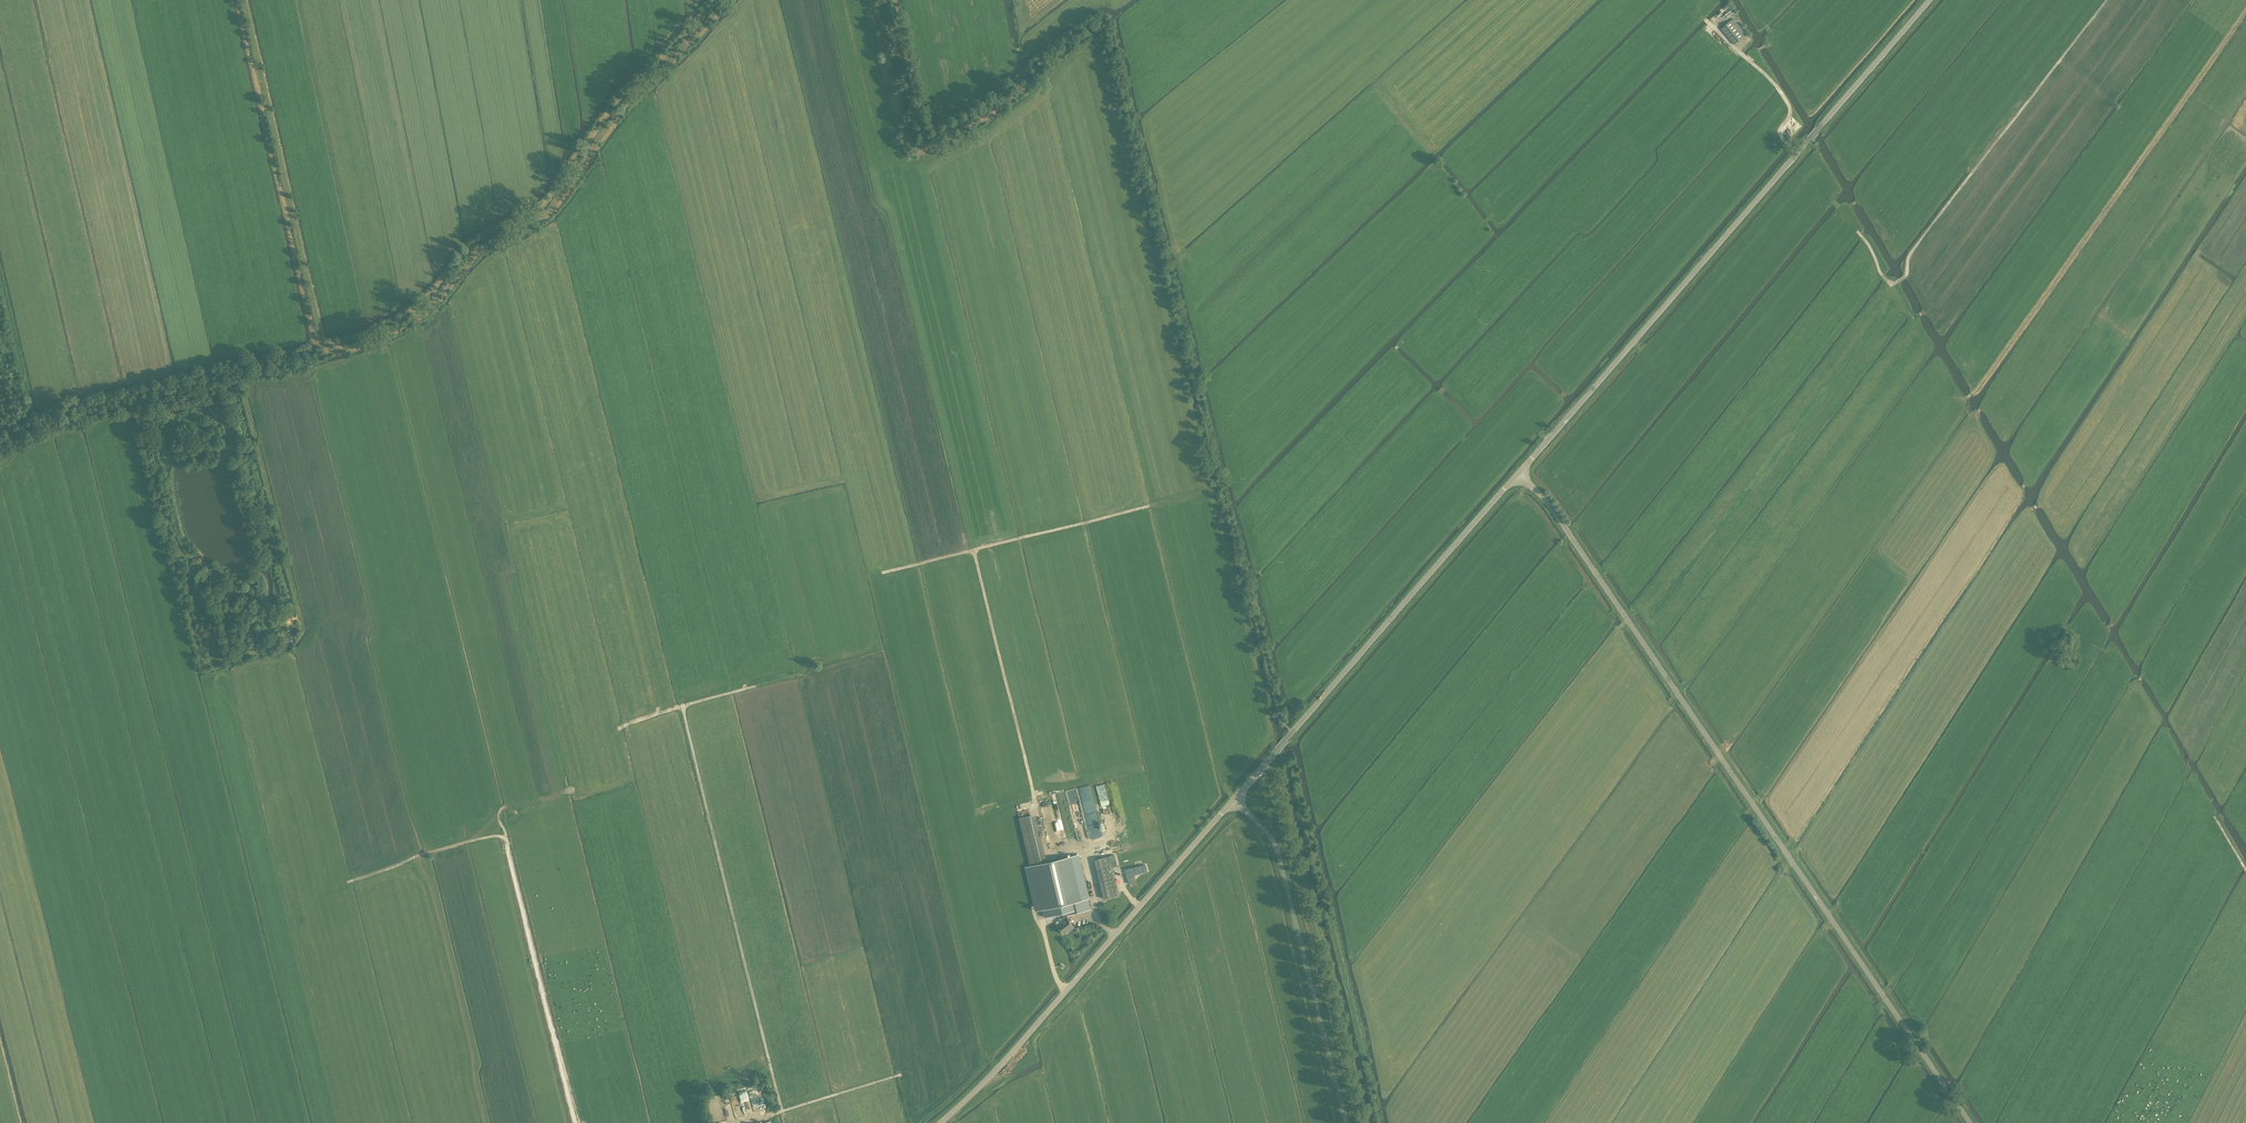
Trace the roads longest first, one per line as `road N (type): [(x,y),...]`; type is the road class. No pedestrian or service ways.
road 1 (track): [(575,1122),(505,838),(421,854),(347,883),(280,645),(278,631),(300,620),(245,390)]
road 2 (unclassified): [(1969,1122),(1550,506),(1518,474)]
road 3 (unclassified): [(1518,474),(1928,0)]
road 4 (track): [(743,1122),(782,1111),(682,707),(756,686)]
road 5 (track): [(338,1122),(232,705),(215,666)]
road 6 (unclassified): [(940,1122),(1029,1035),(1233,800)]
road 7 (unclassified): [(1233,800),(1518,474)]
road 8 (track): [(1895,280),(2105,0)]
road 9 (unclassified): [(1345,1122),(1277,849),(1233,800)]
road 10 (track): [(1036,803),(974,550)]
road 11 (track): [(974,550),(1156,504)]
road 12 (track): [(1796,151),(1781,134),(1791,106),(1766,67),(1700,11)]
road 13 (track): [(1914,317),(1830,196)]
road 14 (track): [(782,1111),(899,1075)]

